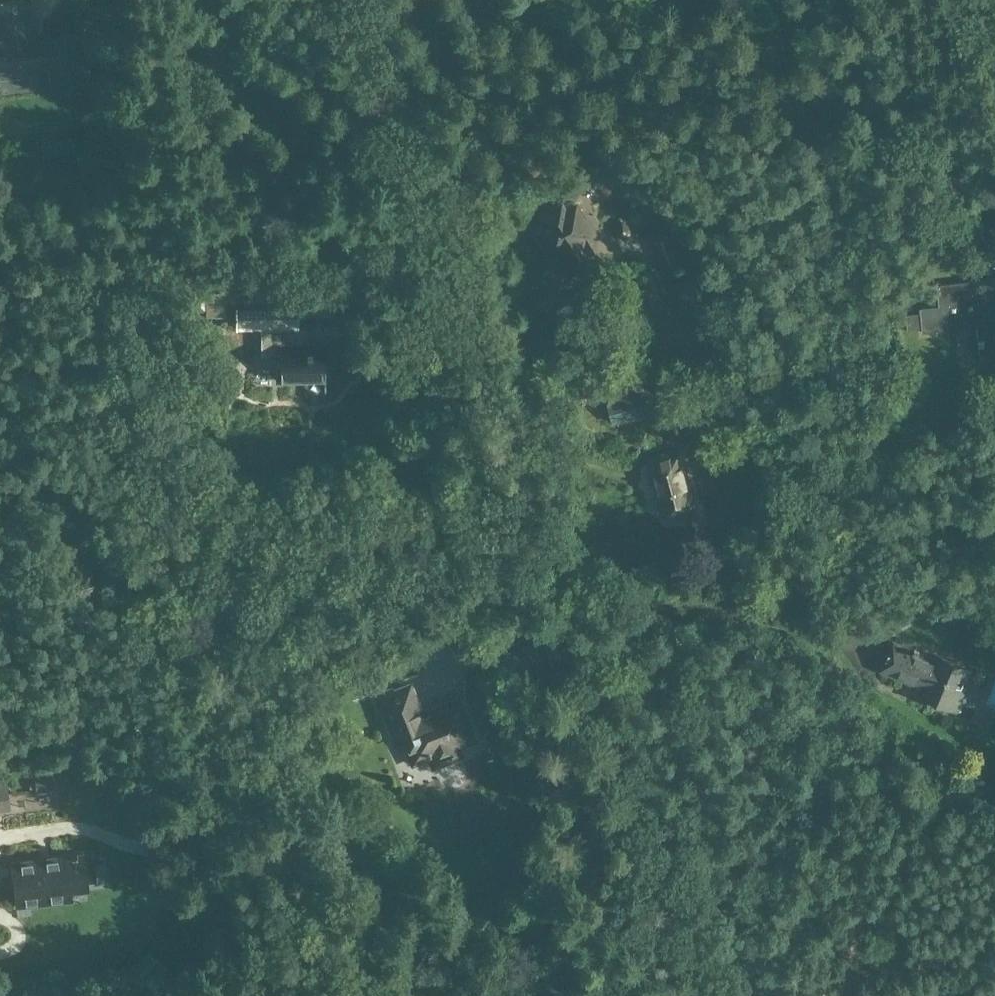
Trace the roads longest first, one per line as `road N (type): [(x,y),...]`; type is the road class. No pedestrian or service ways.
road 1 (unclassified): [(709,995),(486,404),(352,11)]

